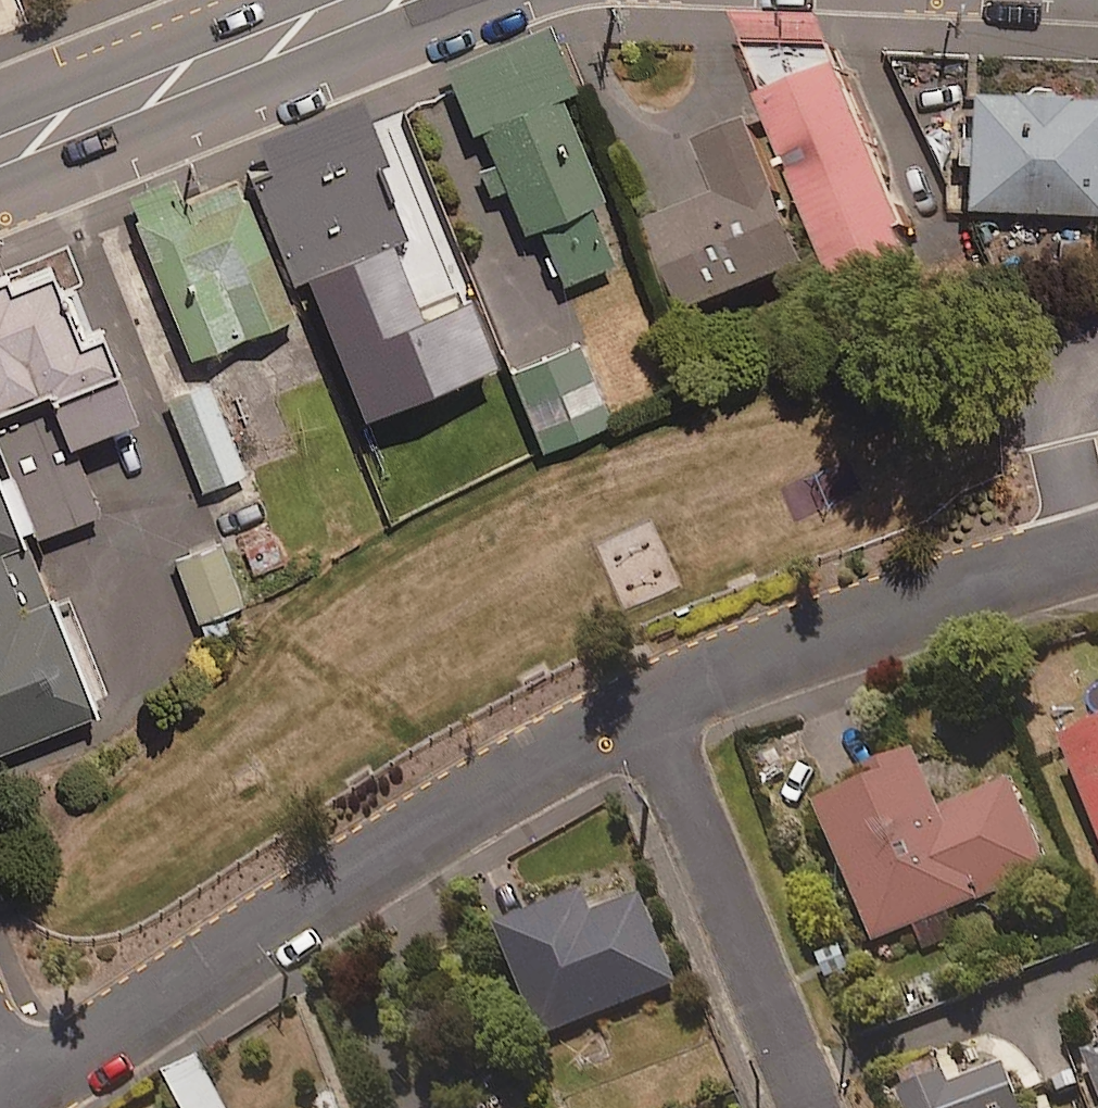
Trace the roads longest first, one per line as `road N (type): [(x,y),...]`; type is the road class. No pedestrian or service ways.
road 1 (residential): [(644,700),(9,1097)]
road 2 (residential): [(1097,549),(778,647),(644,700)]
road 3 (residential): [(809,1107),(644,700)]
road 4 (secondary): [(0,151),(375,0)]

